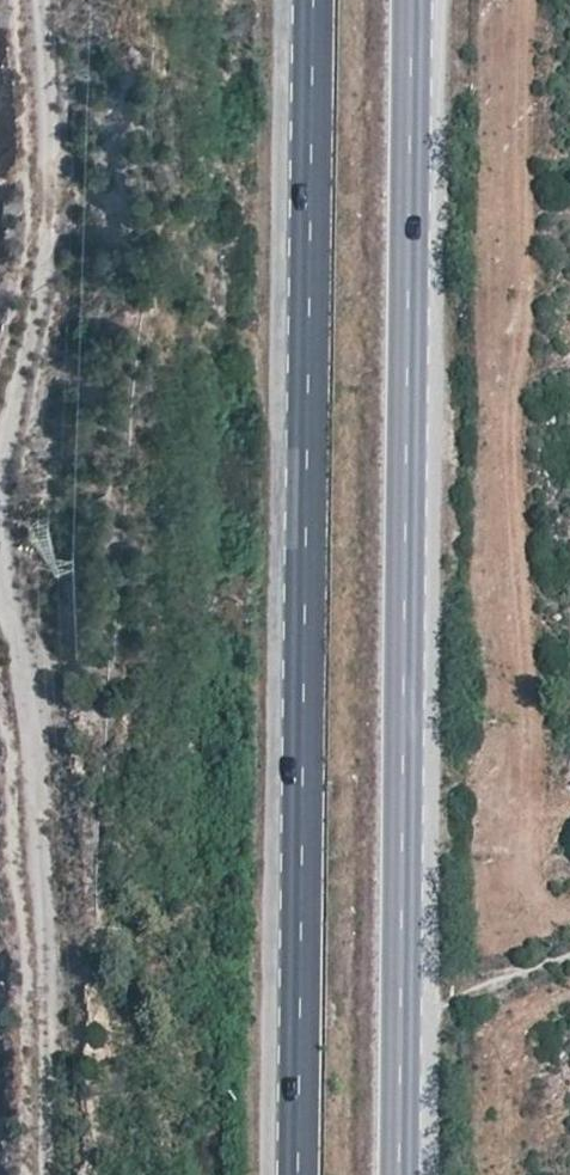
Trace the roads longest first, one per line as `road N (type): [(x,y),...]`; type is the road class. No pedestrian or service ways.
road 1 (primary): [(396,1174),(414,0)]
road 2 (primary): [(315,0),(299,1174)]

